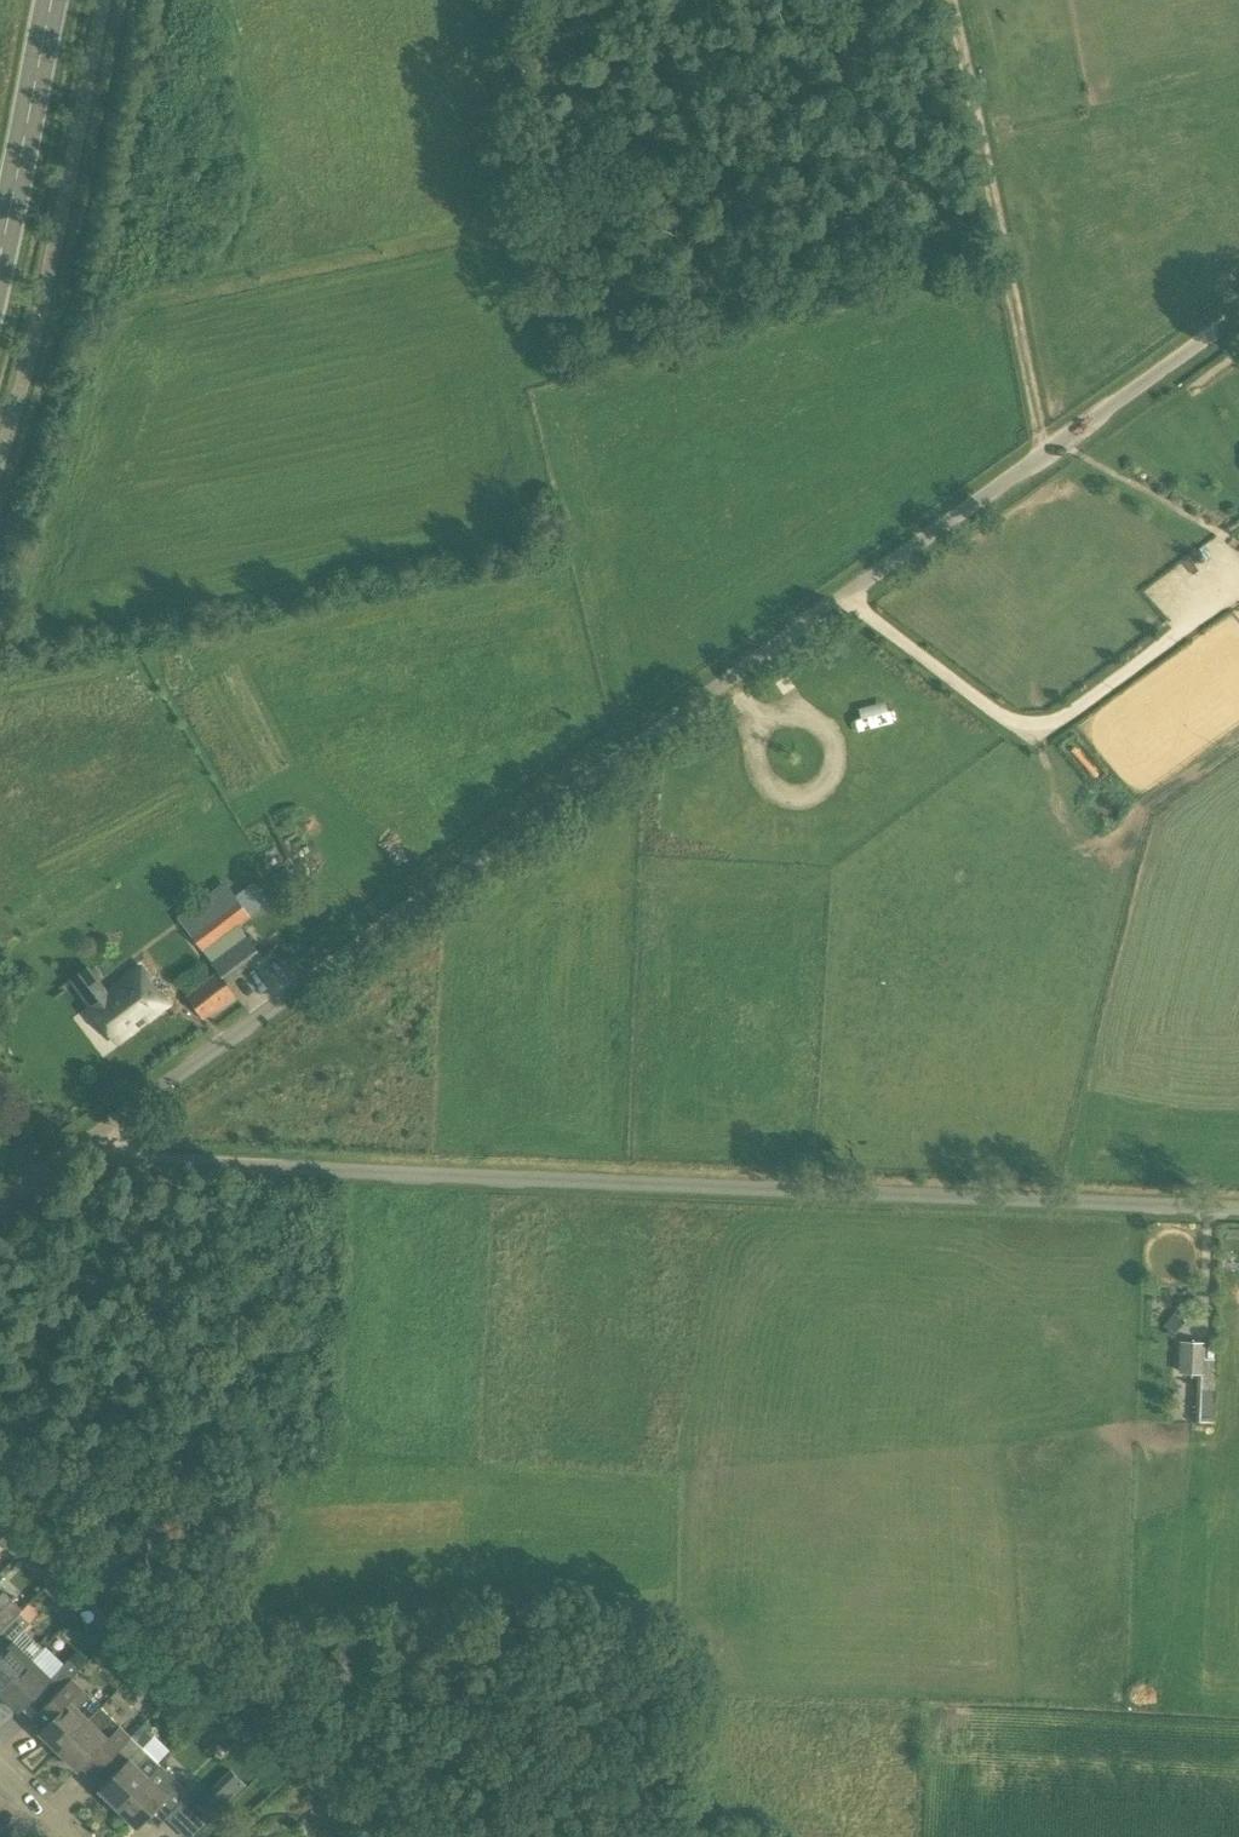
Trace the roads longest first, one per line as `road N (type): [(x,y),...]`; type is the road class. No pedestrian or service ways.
road 1 (unclassified): [(72,1164),(1238,307)]
road 2 (unclassified): [(1238,1206),(72,1164)]
road 3 (track): [(0,1477),(351,1836)]
road 4 (primary): [(0,263),(54,0)]

